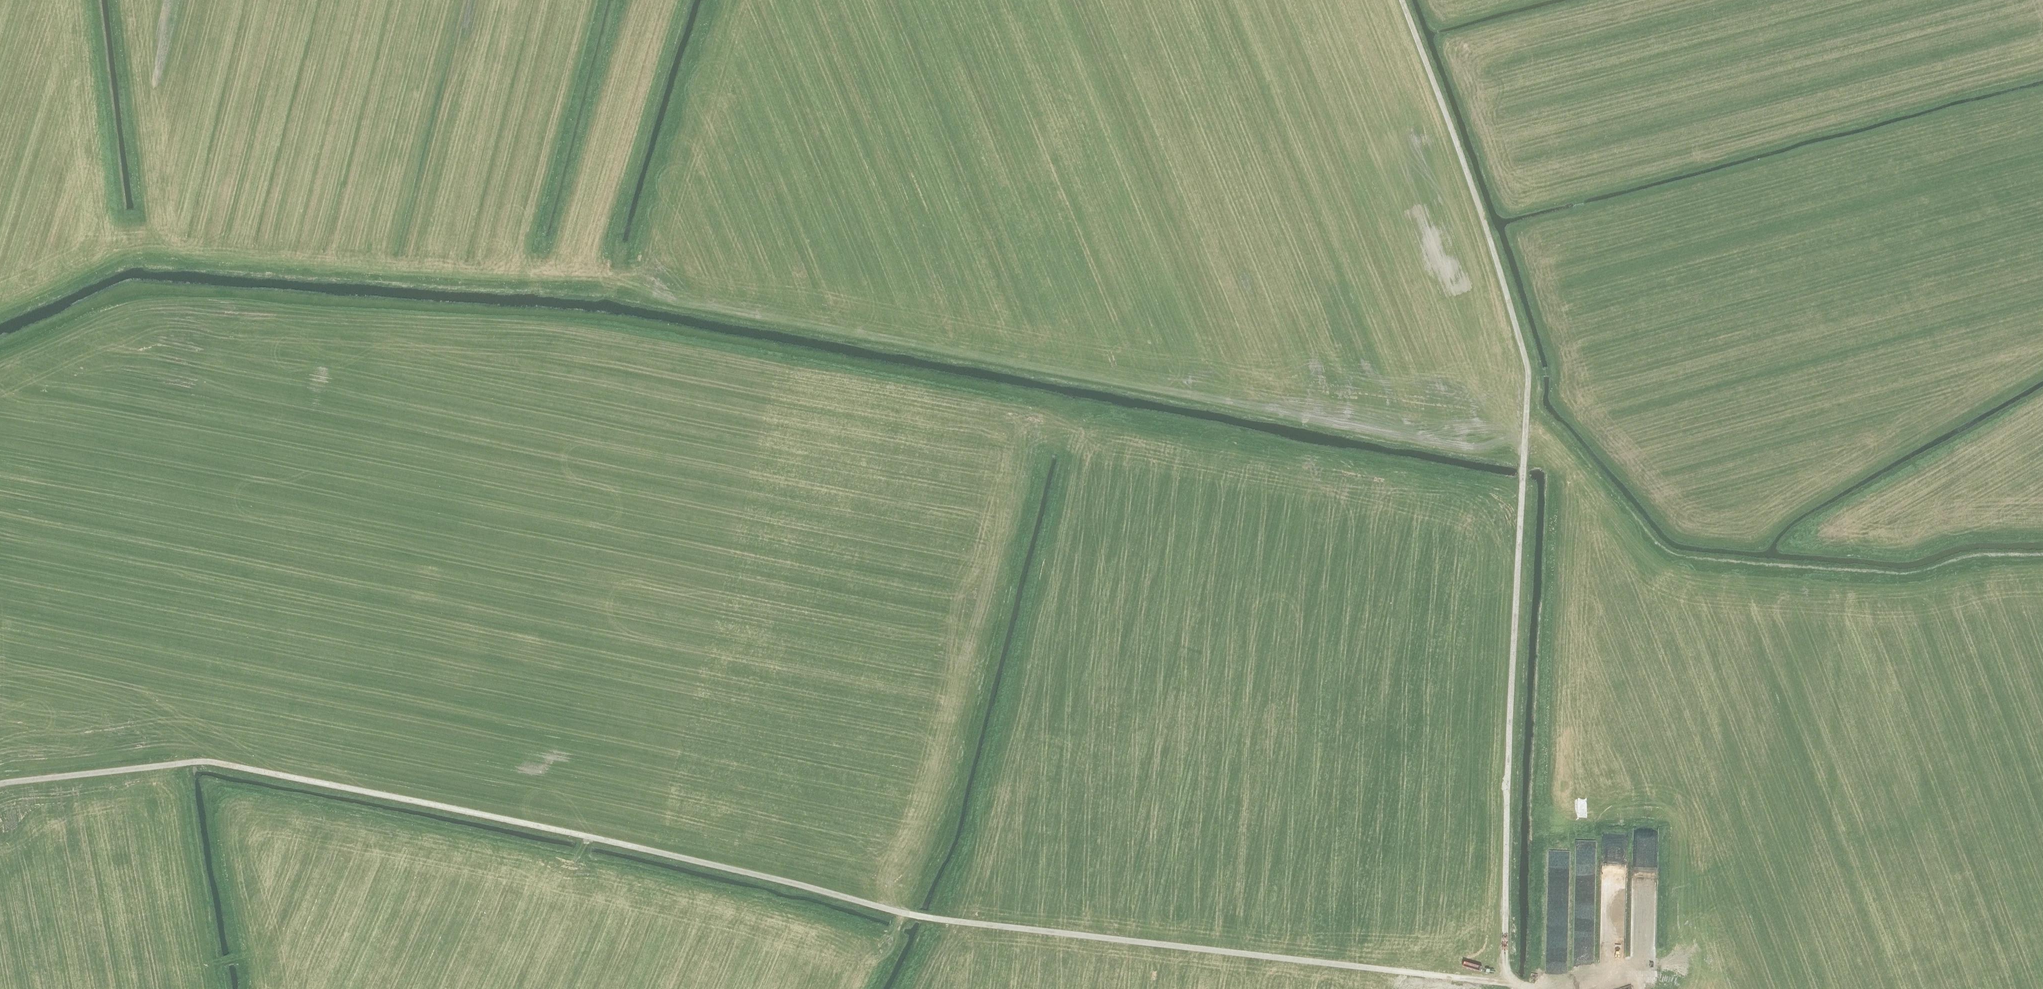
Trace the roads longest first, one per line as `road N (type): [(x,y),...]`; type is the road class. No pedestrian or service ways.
road 1 (track): [(0,784),(208,761),(647,850),(923,917),(1534,988)]
road 2 (track): [(1515,985),(1505,967),(1507,787),(1528,372),(1473,187),(1402,0)]

